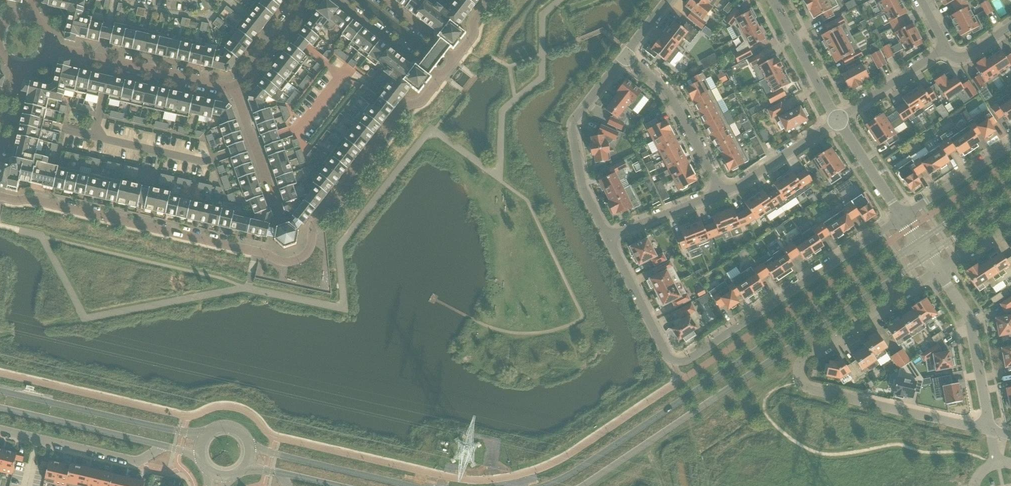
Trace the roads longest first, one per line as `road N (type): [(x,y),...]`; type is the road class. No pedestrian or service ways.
road 1 (residential): [(16,202),(292,263),(306,255),(316,222),(403,108),(441,79)]
road 2 (tertiary): [(918,244),(545,485)]
road 3 (tertiary): [(581,485),(927,258)]
road 4 (residential): [(989,430),(809,391),(798,374),(806,359),(937,272)]
road 5 (residential): [(671,362),(689,361),(902,220)]
road 6 (tertiary): [(205,435),(0,390)]
road 7 (residential): [(607,238),(582,190),(570,125),(626,58)]
road 8 (residential): [(235,91),(46,45)]
road 9 (residential): [(989,430),(971,324),(937,272)]
road 10 (residential): [(720,193),(668,94),(626,58)]
road 11 (residential): [(0,429),(141,458),(160,445)]
road 12 (tertiary): [(0,407),(160,445)]
road 13 (tertiary): [(402,485),(250,447)]
road 14 (residential): [(671,362),(607,238)]
road 15 (residential): [(837,123),(772,0)]
road 16 (residential): [(720,193),(837,123)]
road 17 (residential): [(336,0),(441,79)]
road 18 (residential): [(279,214),(235,91)]
road 19 (residential): [(902,220),(1010,147)]
road 20 (residential): [(837,123),(944,50)]
road 21 (residential): [(607,238),(720,193)]

